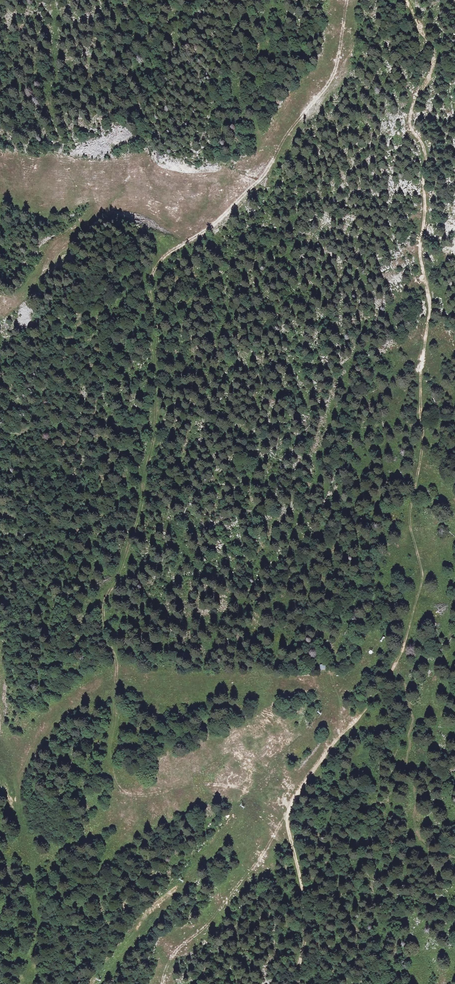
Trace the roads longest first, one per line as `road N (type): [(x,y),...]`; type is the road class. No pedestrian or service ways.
road 1 (track): [(288,814),(228,785),(123,792),(108,756),(117,669),(103,599),(123,562),(154,433),(151,360),(161,259),(220,218),(273,163),(332,76),(347,0)]
road 2 (track): [(288,814),(311,773),(388,683),(421,588),(409,514),(430,301),(421,257),(423,163),(410,128),(427,80),(409,0)]
road 3 (track): [(163,983),(169,958),(218,920),(288,814)]
road 4 (track): [(299,983),(305,953),(288,814)]

